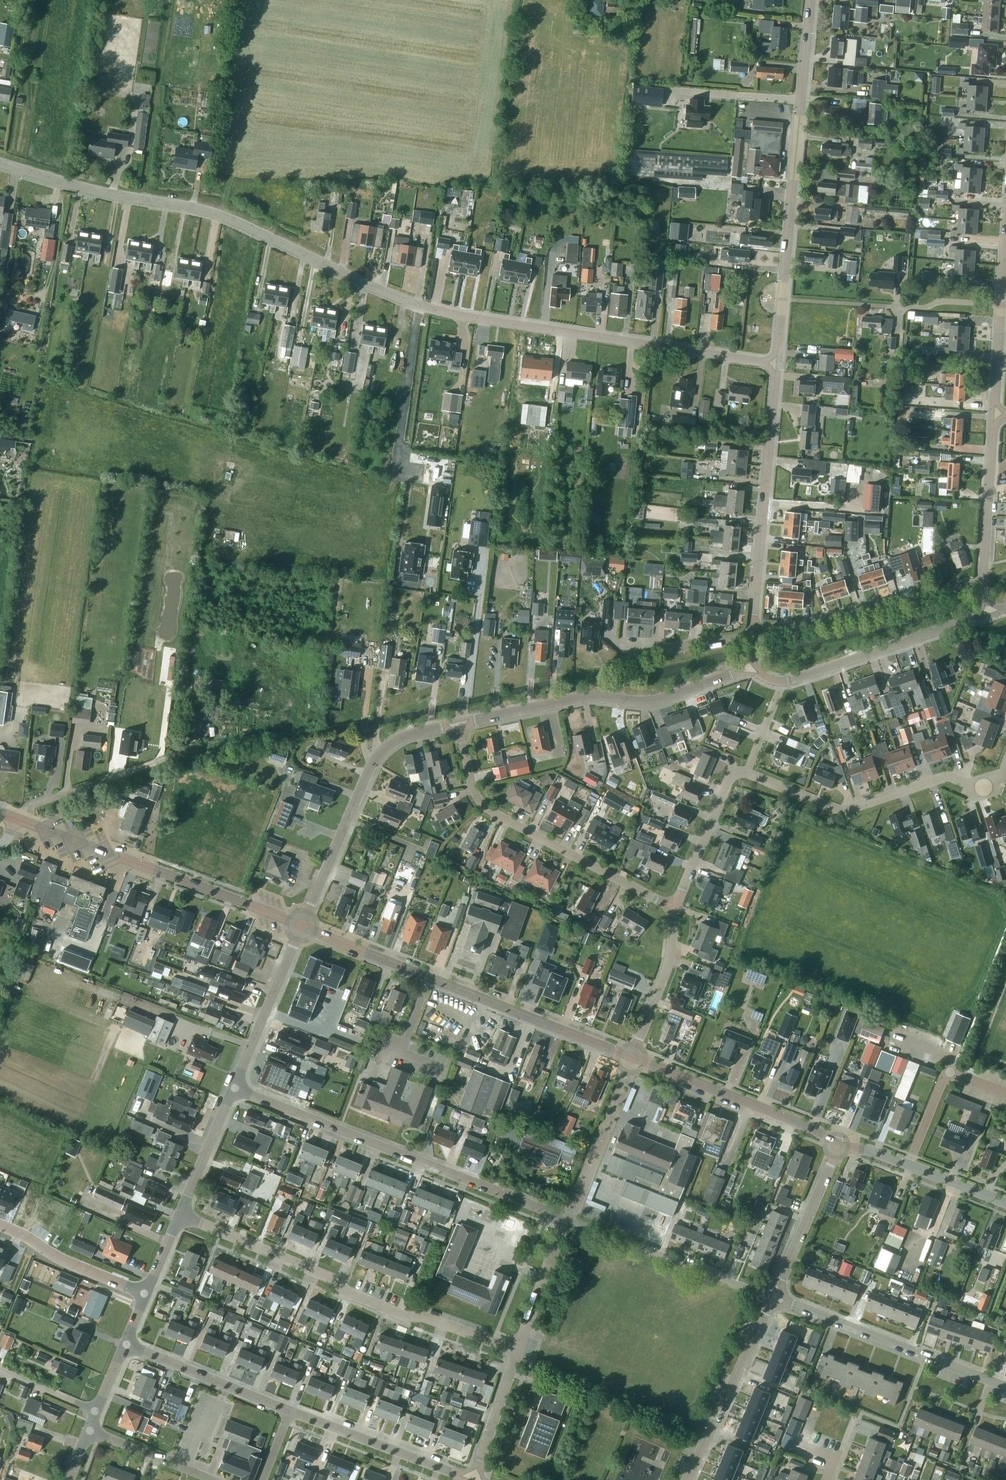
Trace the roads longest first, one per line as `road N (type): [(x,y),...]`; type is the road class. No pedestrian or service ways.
road 1 (unclassified): [(446,313),(404,302),(210,213),(93,193),(0,162)]
road 2 (tertiary): [(777,363),(812,0)]
road 3 (unclassified): [(519,1349),(181,1215)]
road 4 (tertiary): [(633,1057),(303,926)]
road 5 (residential): [(563,1217),(234,1089)]
road 6 (residential): [(777,363),(446,313)]
road 7 (tertiary): [(303,926),(16,818)]
road 8 (residential): [(674,908),(484,806),(459,722)]
road 9 (residential): [(746,772),(842,811),(951,775),(972,784),(1005,765)]
road 10 (tertiary): [(303,926),(375,758),(410,732),(459,722)]
road 11 (tertiary): [(753,634),(777,363)]
road 12 (residential): [(1005,1386),(774,1296)]
road 13 (residential): [(753,634),(858,616),(982,579)]
road 14 (residential): [(774,1296),(563,1217)]
road 15 (tertiary): [(840,1140),(633,1057)]
road 16 (unclassified): [(990,613),(784,682)]
road 17 (residential): [(689,1479),(774,1296)]
road 18 (residential): [(472,1479),(289,1411)]
road 19 (track): [(16,818),(33,805),(177,754),(183,741)]
road 20 (unclassified): [(234,1089),(303,926)]
road 21 (residential): [(289,1411),(127,1343)]
road 22 (residential): [(563,1217),(633,1057)]
road 23 (residential): [(620,698),(624,656),(753,634)]
road 24 (residential): [(774,1296),(840,1140)]
road 25 (tertiary): [(459,722),(577,698),(620,698)]
road 26 (residential): [(0,1223),(148,1292)]
road 27 (residential): [(982,579),(995,417)]
road 28 (residential): [(674,908),(730,777),(746,772)]
road 29 (residential): [(995,417),(1005,260)]
road 30 (residential): [(633,1057),(670,959),(674,908)]
road 31 (residential): [(519,1349),(563,1217)]
road 32 (residential): [(472,1479),(519,1349)]
road 33 (unclassified): [(181,1215),(234,1089)]
road 34 (tertiary): [(620,698),(659,698),(748,664)]
road 35 (residential): [(90,1429),(213,1479)]

